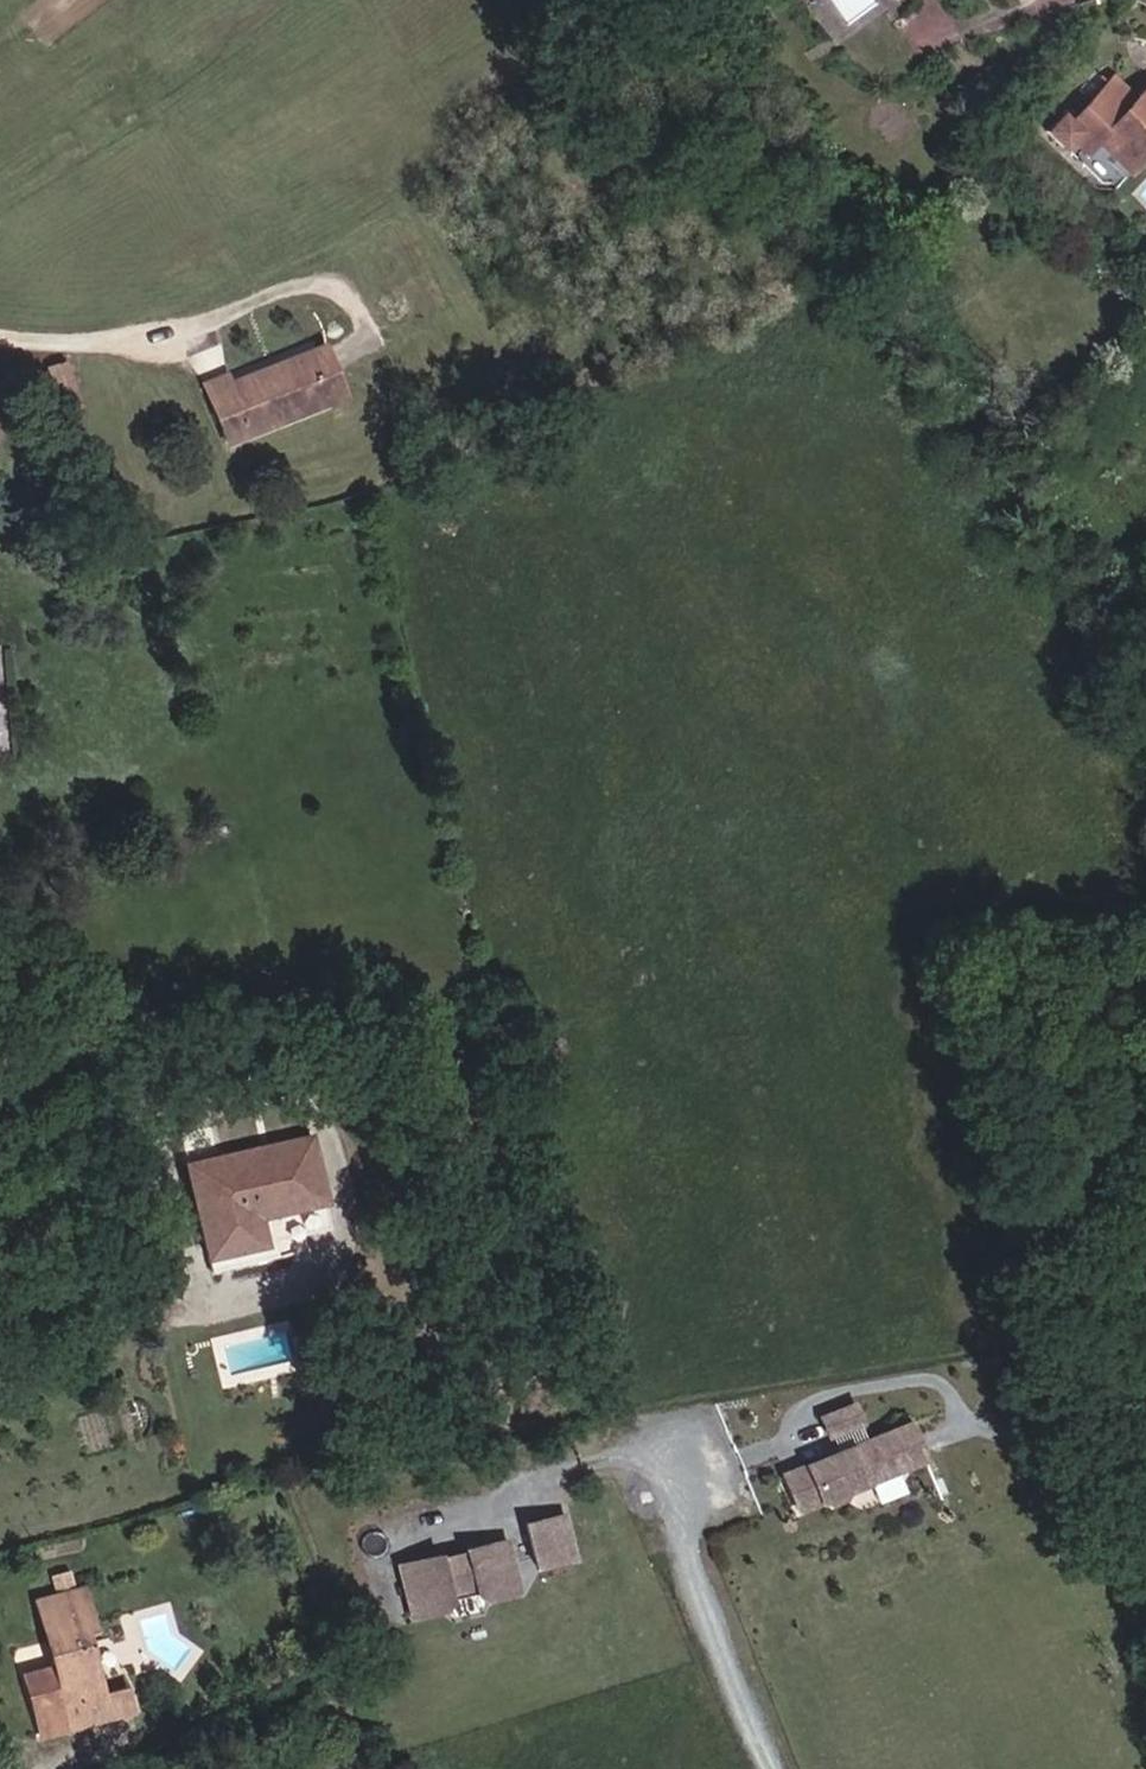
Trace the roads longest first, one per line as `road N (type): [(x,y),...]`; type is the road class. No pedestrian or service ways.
road 1 (residential): [(664,1490),(772,1768)]

